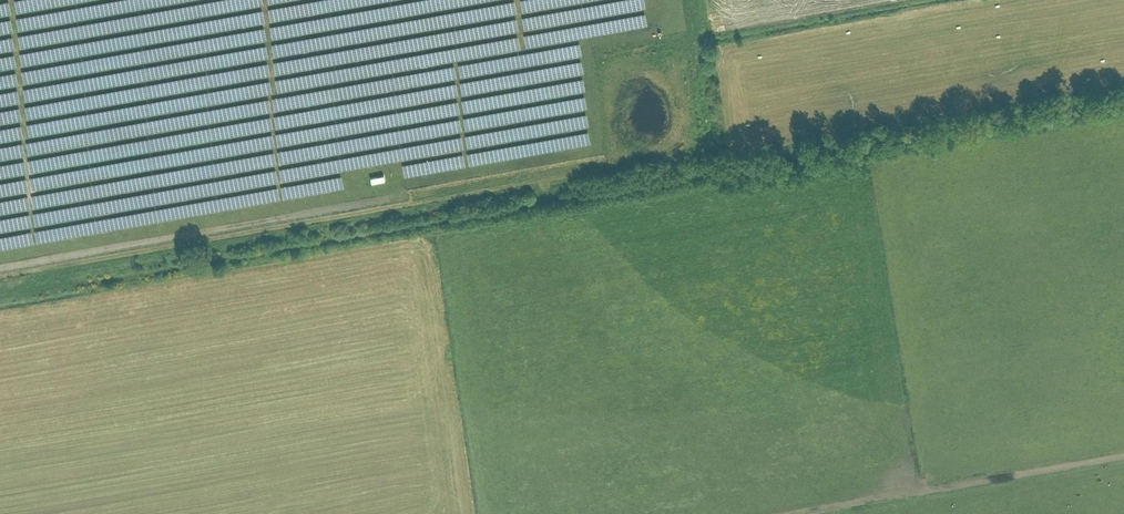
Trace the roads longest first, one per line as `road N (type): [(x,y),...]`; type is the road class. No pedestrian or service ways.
road 1 (track): [(0,293),(141,277),(1123,99)]
road 2 (track): [(17,291),(39,275),(77,265),(551,179)]
road 3 (track): [(541,203),(553,177),(655,151),(682,134),(680,93),(663,68),(642,67),(612,87),(612,135)]
road 4 (track): [(795,513),(1123,456)]

